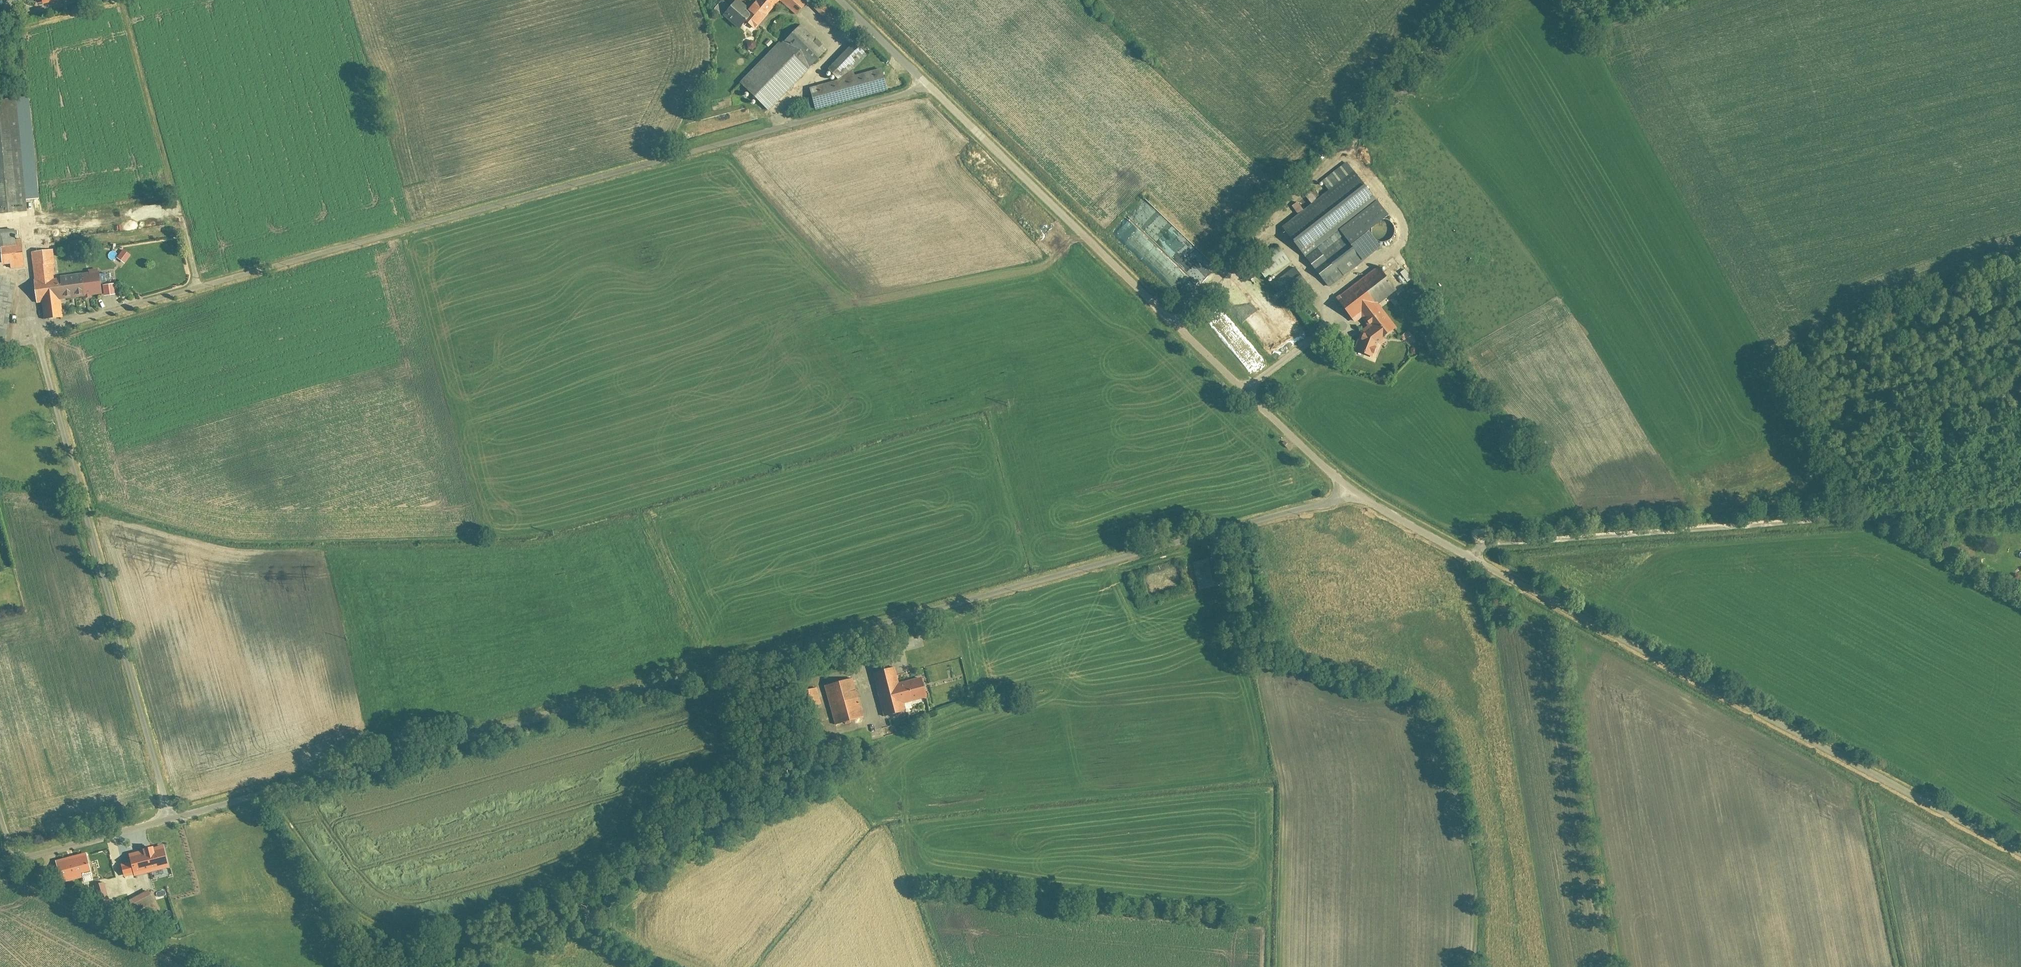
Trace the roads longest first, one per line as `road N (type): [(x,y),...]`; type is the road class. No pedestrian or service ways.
road 1 (residential): [(1351,485),(733,671),(0,866)]
road 2 (residential): [(2020,845),(1351,485)]
road 3 (residential): [(1351,485),(837,0)]

